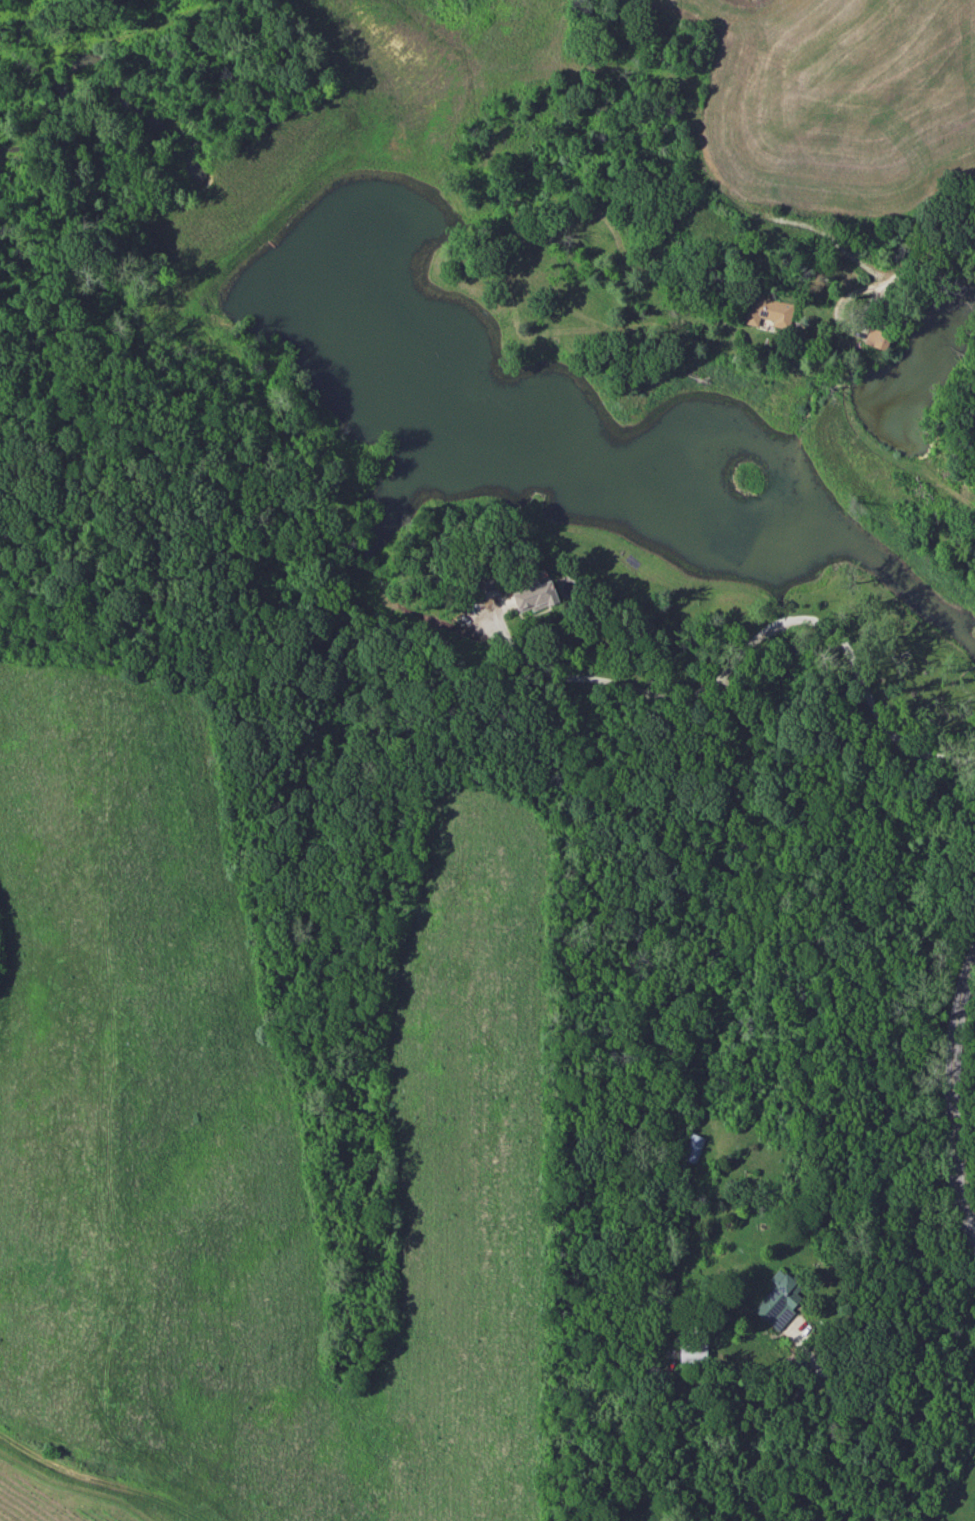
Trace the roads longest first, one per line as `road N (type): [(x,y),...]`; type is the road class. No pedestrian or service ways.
road 1 (residential): [(974,954),(957,1020),(962,1191),(974,1234)]

